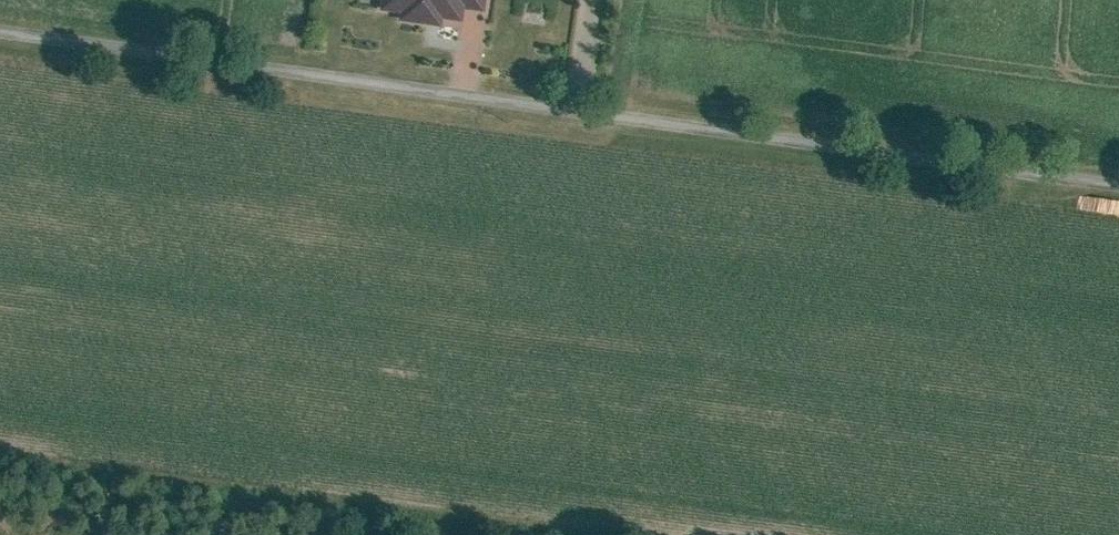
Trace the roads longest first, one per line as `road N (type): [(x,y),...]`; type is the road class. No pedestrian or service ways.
road 1 (unclassified): [(1118,189),(0,32)]

